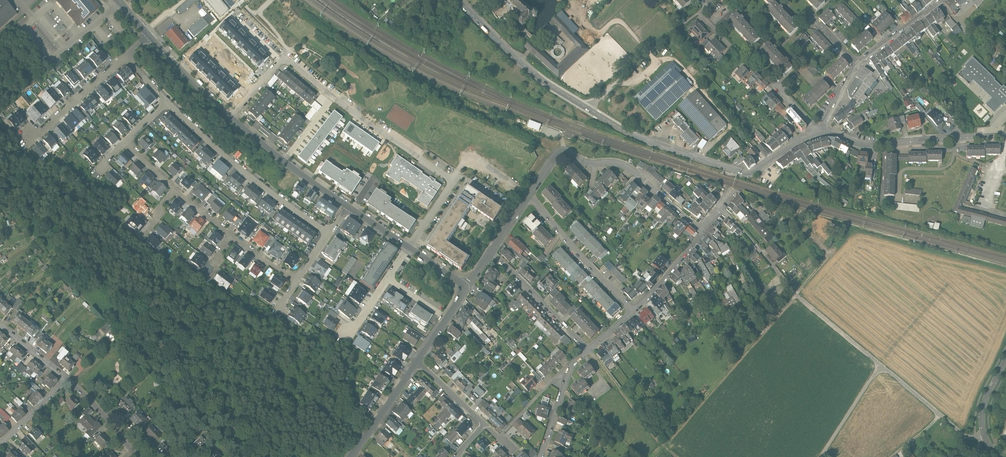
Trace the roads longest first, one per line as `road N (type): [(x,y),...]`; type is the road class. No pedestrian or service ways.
road 1 (unclassified): [(458,0),(537,76),(634,135),(746,173),(820,134)]
road 2 (track): [(776,269),(976,438)]
road 3 (track): [(796,293),(653,456)]
road 4 (residential): [(166,102),(328,233)]
road 5 (unclassified): [(820,134),(871,145),(1005,136)]
road 6 (residential): [(702,231),(630,168),(556,155)]
road 7 (residential): [(634,312),(529,196)]
road 8 (residential): [(453,180),(334,95)]
road 9 (residential): [(334,95),(283,57),(231,116)]
road 10 (residential): [(491,251),(588,349)]
road 11 (track): [(588,349),(674,456)]

